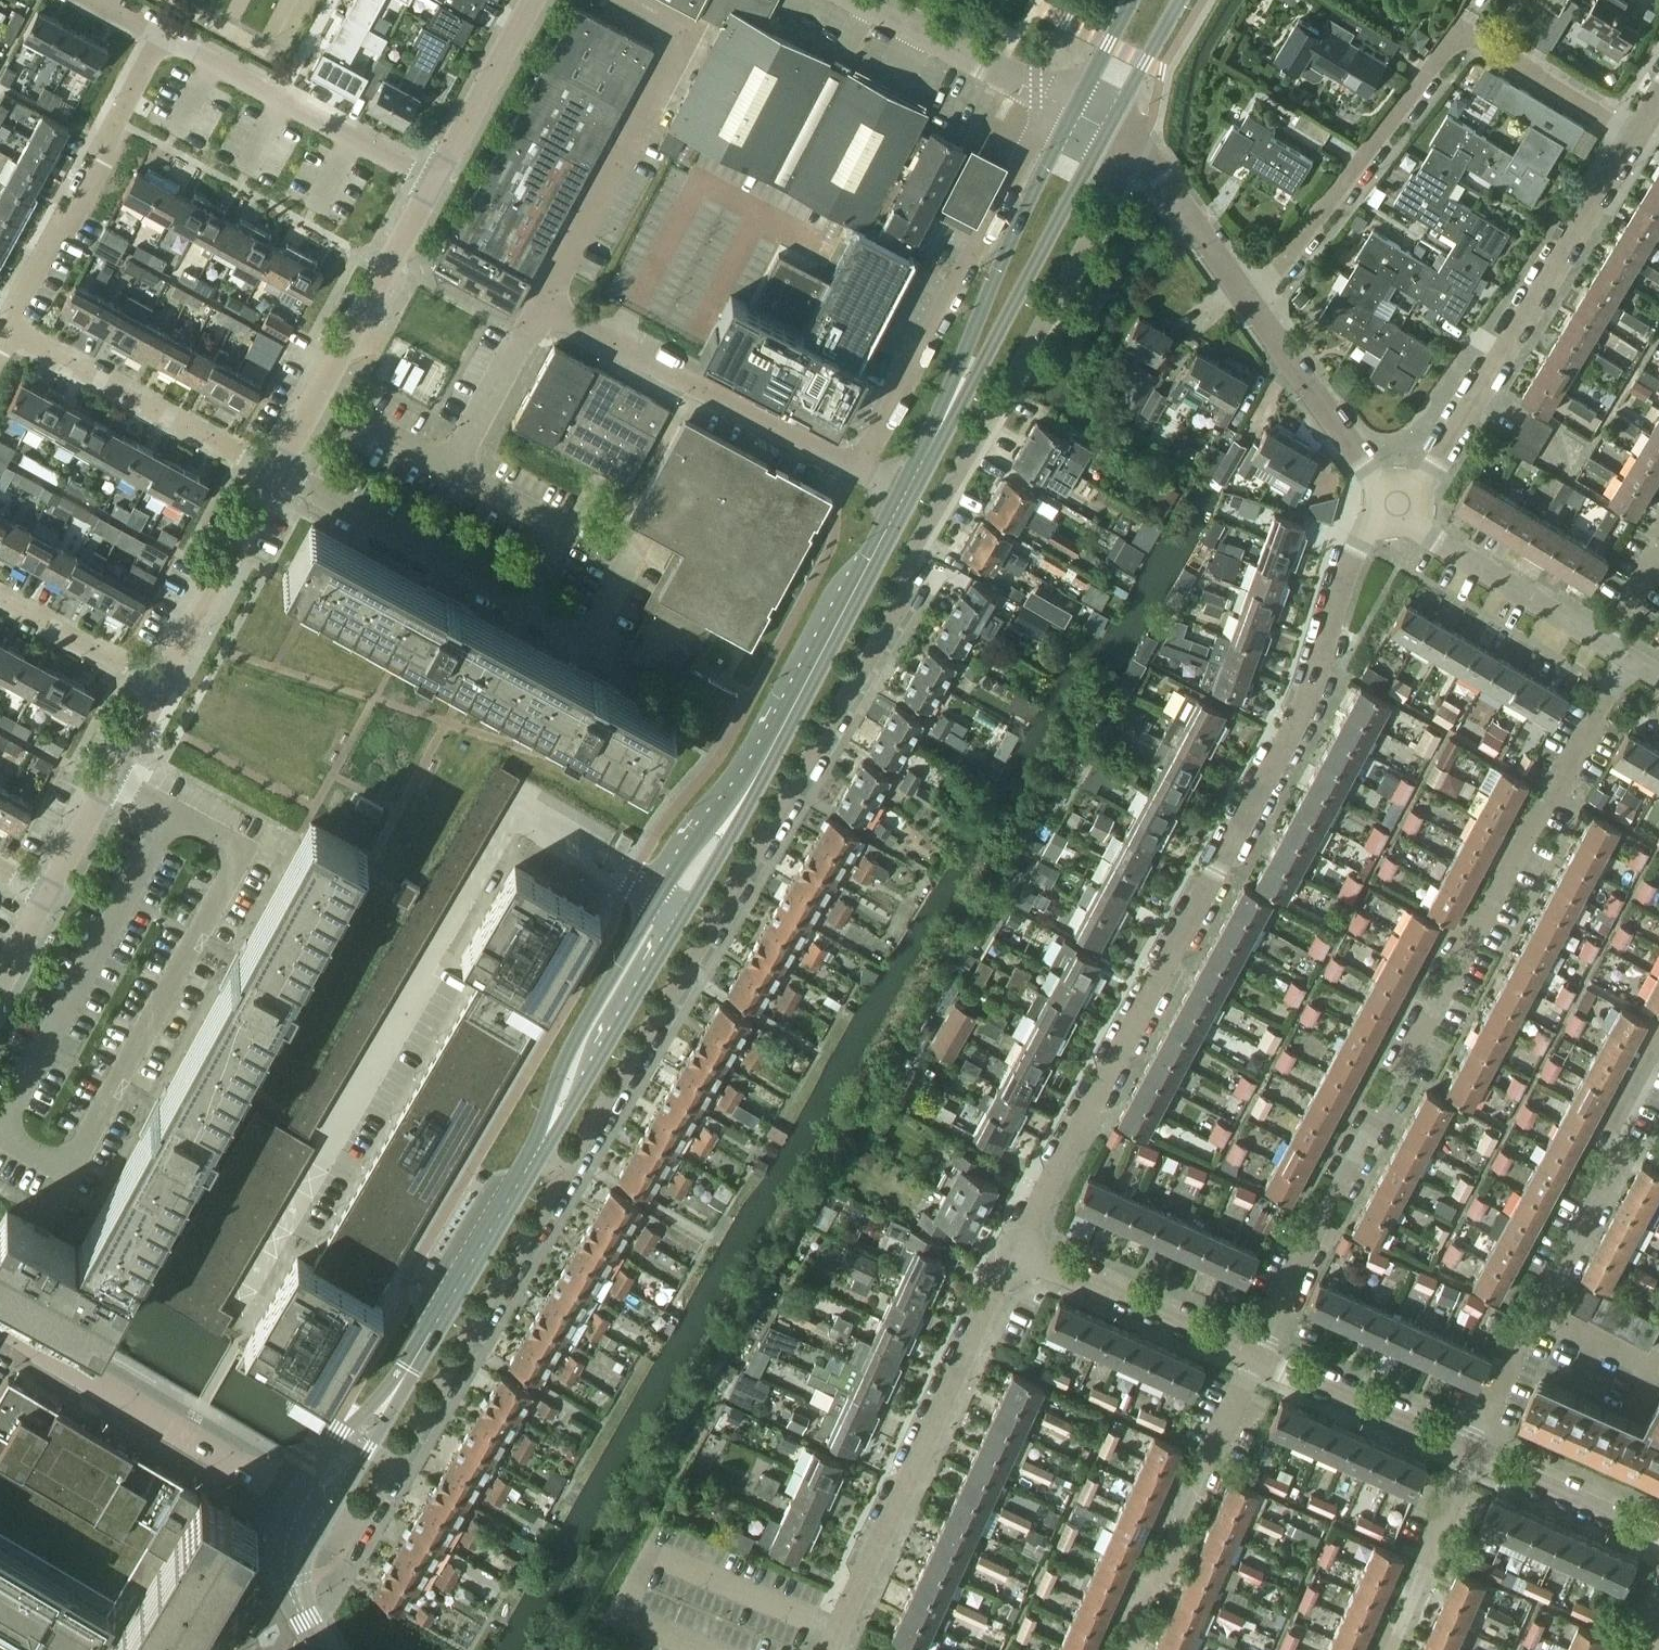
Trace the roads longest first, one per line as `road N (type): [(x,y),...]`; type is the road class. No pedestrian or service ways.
road 1 (residential): [(315,1501),(363,1516),(907,595),(910,556),(1139,148)]
road 2 (tertiary): [(315,1501),(410,1370),(666,905),(906,498)]
road 3 (residential): [(1015,1248),(1306,703),(1358,541),(1397,517)]
road 4 (residential): [(1252,1357),(1319,1220),(1630,657)]
road 5 (residential): [(1249,307),(1461,28),(1637,142)]
road 6 (residential): [(1470,1454),(1532,1319),(1621,1162),(1620,1115),(1658,1055)]
road 7 (residential): [(1397,517),(1637,142)]
road 8 (residential): [(827,1649),(1015,1248)]
road 9 (unclassified): [(1044,99),(1031,145),(851,469)]
road 10 (residential): [(514,596),(551,530),(442,469),(537,300)]
road 11 (residential): [(537,300),(684,31),(625,0)]
road 12 (tertiary): [(315,1501),(0,1324)]
road 13 (residential): [(851,469),(537,300)]
road 14 (residential): [(6,326),(54,235),(77,213),(115,120),(164,37)]
road 15 (residential): [(278,472),(437,184)]
road 16 (tertiary): [(1072,114),(980,308),(947,412)]
road 17 (tertiary): [(947,412),(1007,321),(1103,131)]
road 18 (residential): [(1122,1649),(1252,1357)]
road 19 (residential): [(278,472),(6,326)]
road 20 (residential): [(1252,1357),(1015,1248)]
road 21 (residential): [(1397,517),(1249,307)]
road 22 (residential): [(159,693),(278,472)]
road 23 (residential): [(1605,642),(1397,517)]
road 24 (residential): [(1470,1454),(1252,1357)]
road 25 (residential): [(47,901),(159,693)]
road 26 (residential): [(514,596),(587,633),(634,551),(619,517)]
road 27 (residential): [(1387,1649),(1470,1454)]
road 28 (residential): [(1658,1542),(1470,1454)]
road 29 (residential): [(437,184),(532,0)]
road 30 (residential): [(1044,99),(863,0)]
road 31 (residential): [(1249,307),(1139,148)]
road 32 (residential): [(437,184),(268,91)]
road 33 (residential): [(159,693),(0,603)]
road 34 (tertiary): [(1103,131),(1181,0)]
road 35 (tertiary): [(1131,0),(1072,114)]

